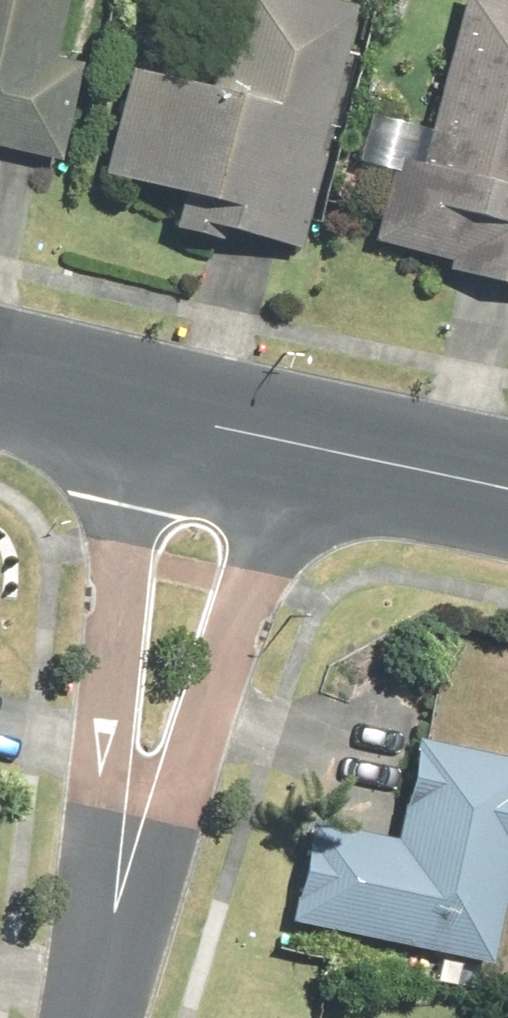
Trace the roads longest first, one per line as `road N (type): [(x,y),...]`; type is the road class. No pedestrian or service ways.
road 1 (residential): [(103,985),(138,398)]
road 2 (residential): [(301,436),(103,985)]
road 3 (tertiary): [(507,484),(301,436)]
road 4 (tertiary): [(301,436),(138,398)]
road 5 (tertiary): [(138,398),(0,362)]

